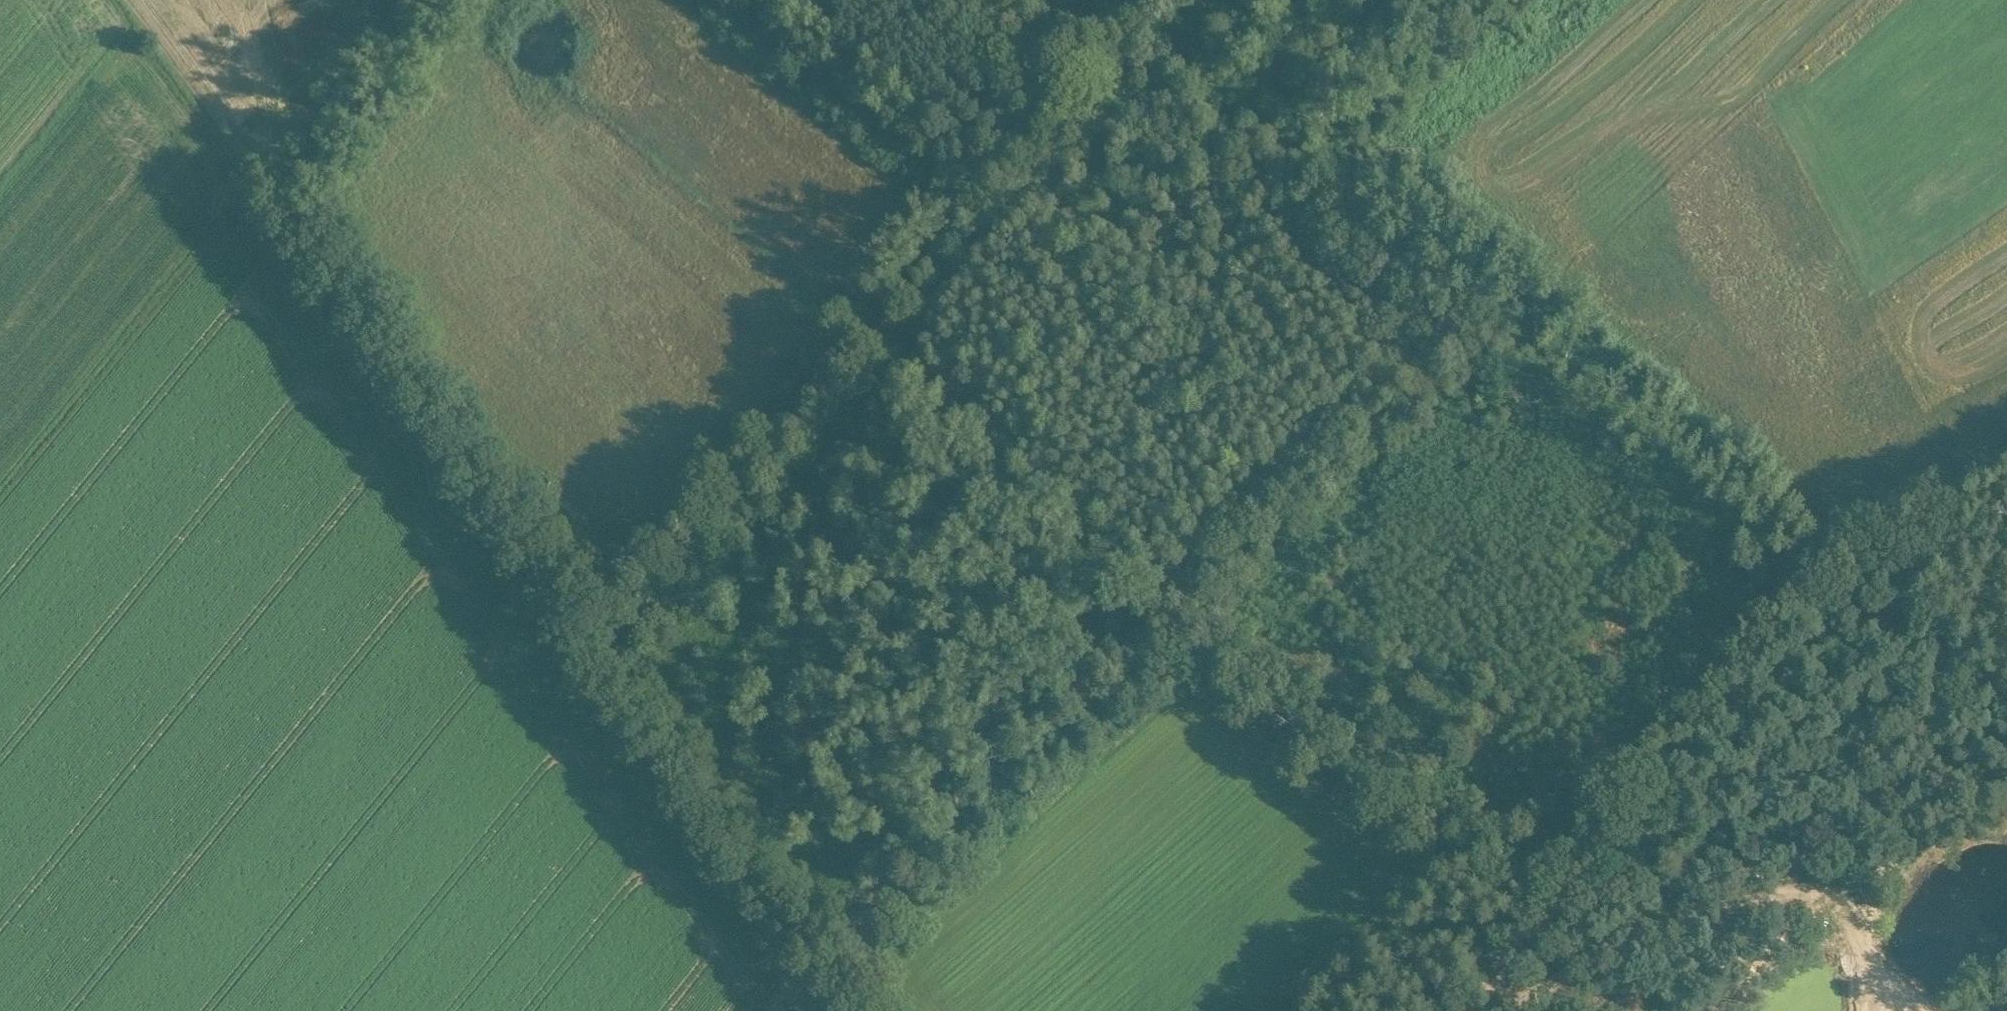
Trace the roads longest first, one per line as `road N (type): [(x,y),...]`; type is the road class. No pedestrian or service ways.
road 1 (track): [(601,651),(1034,107),(1063,84)]
road 2 (unclassified): [(1435,1010),(1576,856),(1626,816),(1673,807),(1790,806),(2006,704)]
road 3 (track): [(601,651),(274,200)]
road 4 (track): [(858,1010),(601,651)]
road 5 (track): [(1063,84),(1185,0)]

